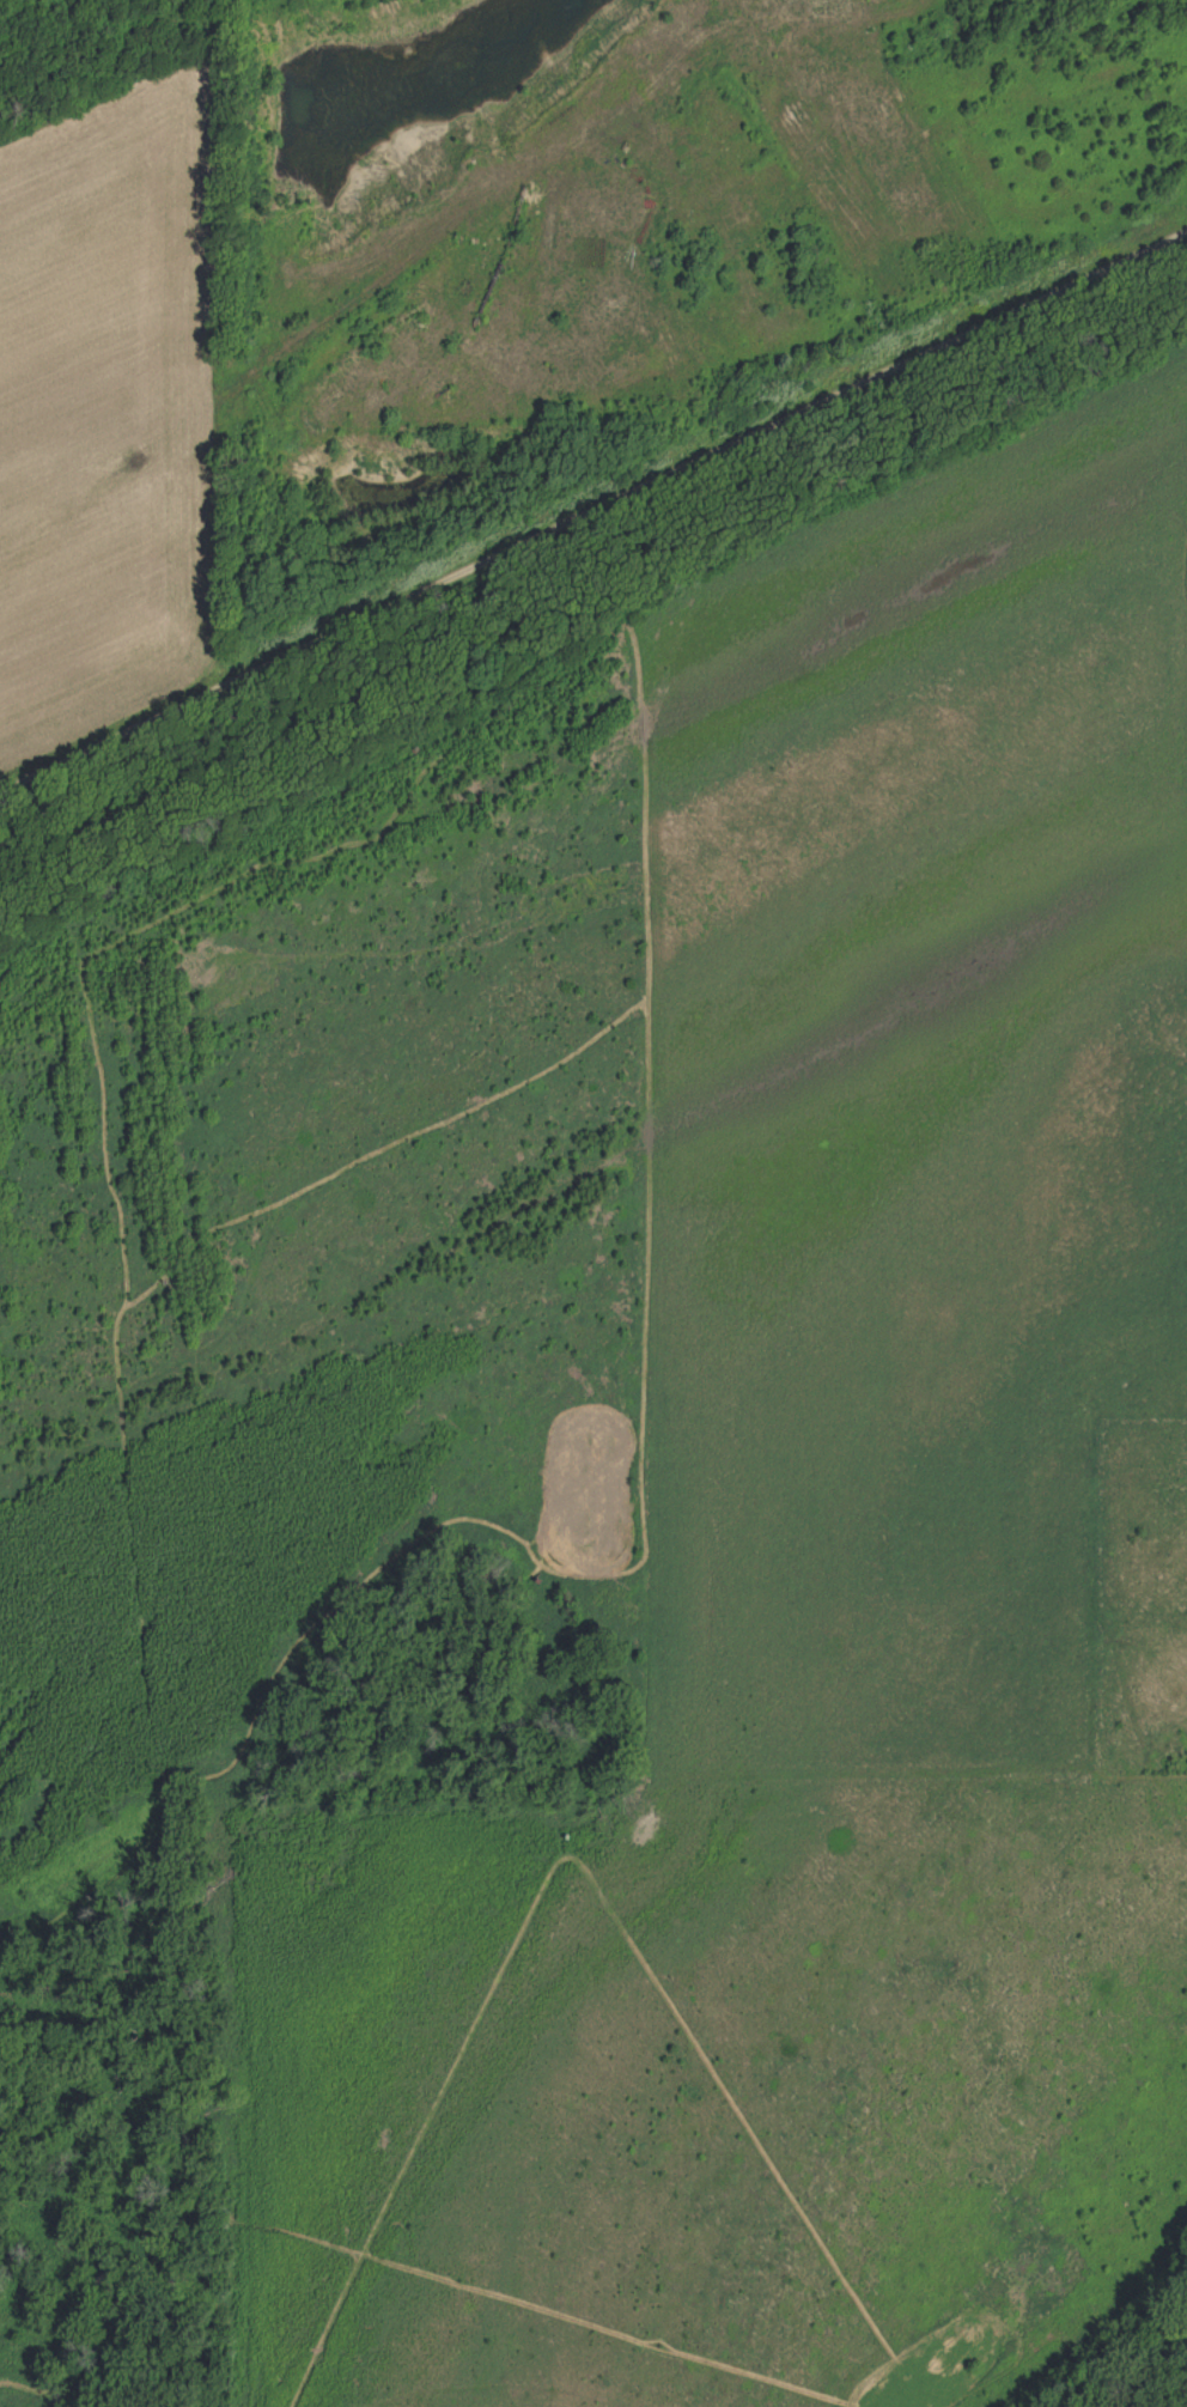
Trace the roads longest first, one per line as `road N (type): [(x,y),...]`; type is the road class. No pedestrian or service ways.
road 1 (residential): [(0,789),(1186,224)]

